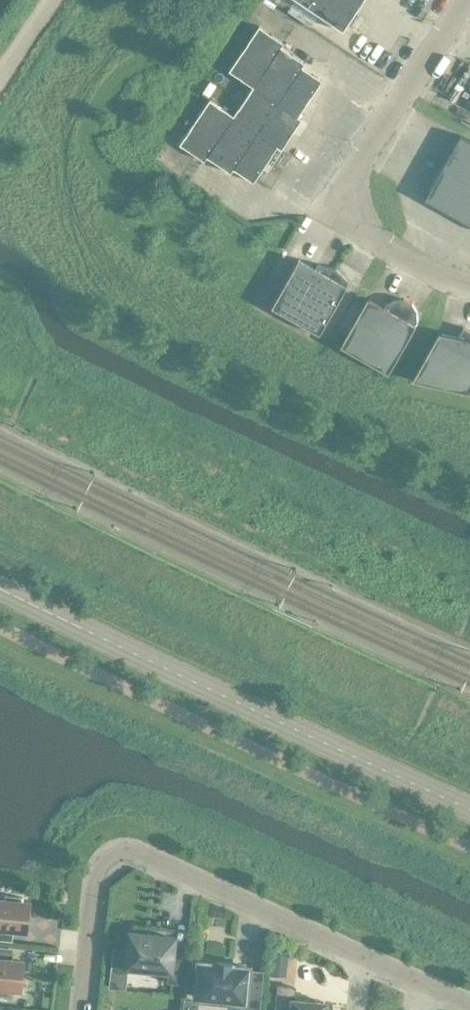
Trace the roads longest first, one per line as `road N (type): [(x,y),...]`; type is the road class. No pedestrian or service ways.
road 1 (tertiary): [(469,808),(0,588)]
road 2 (residential): [(366,955),(136,854),(114,857),(99,879),(85,1009)]
road 3 (unclassified): [(469,283),(328,212),(469,0)]

